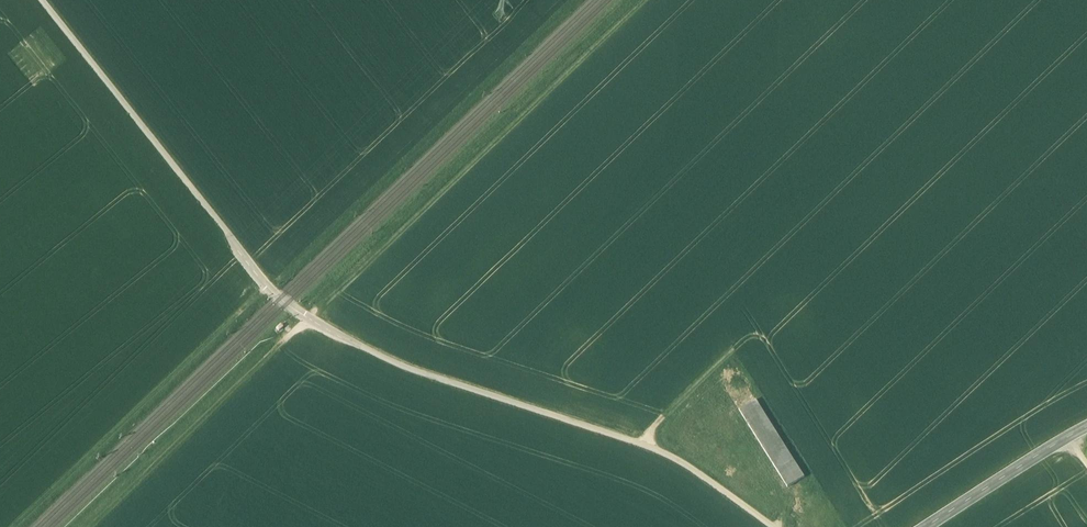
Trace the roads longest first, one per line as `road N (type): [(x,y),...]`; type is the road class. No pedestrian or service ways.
road 1 (unclassified): [(771,526),(641,444),(408,376),(305,318),(268,288),(40,0)]
road 2 (track): [(82,526),(644,0)]
road 3 (track): [(11,526),(268,288)]
road 4 (tertiary): [(1086,425),(926,526)]

